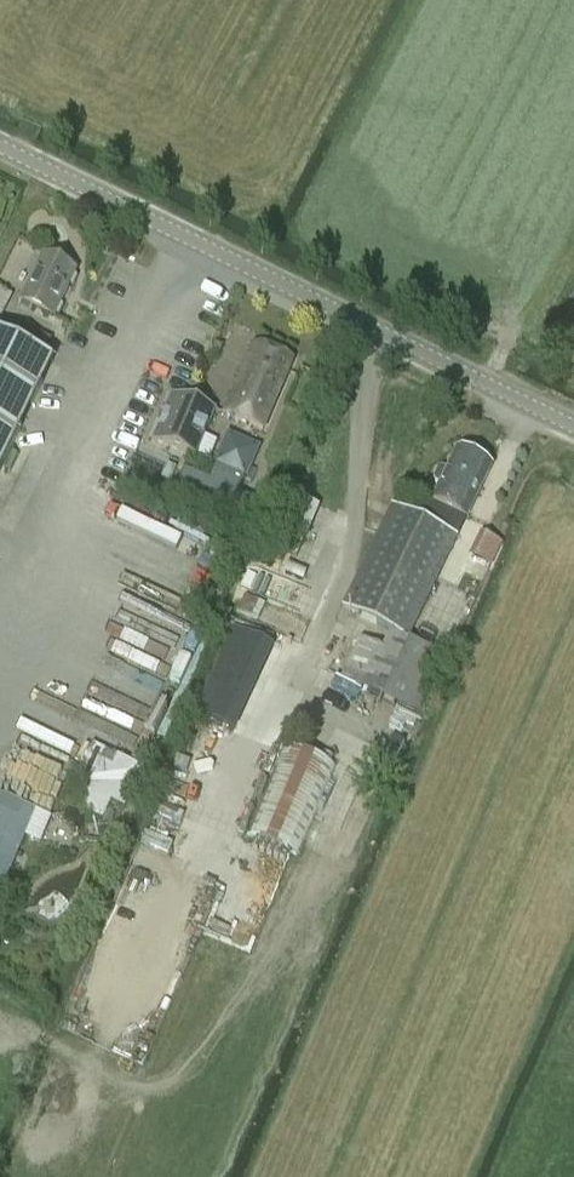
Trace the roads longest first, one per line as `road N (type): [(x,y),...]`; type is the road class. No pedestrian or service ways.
road 1 (tertiary): [(573,427),(0,146)]

